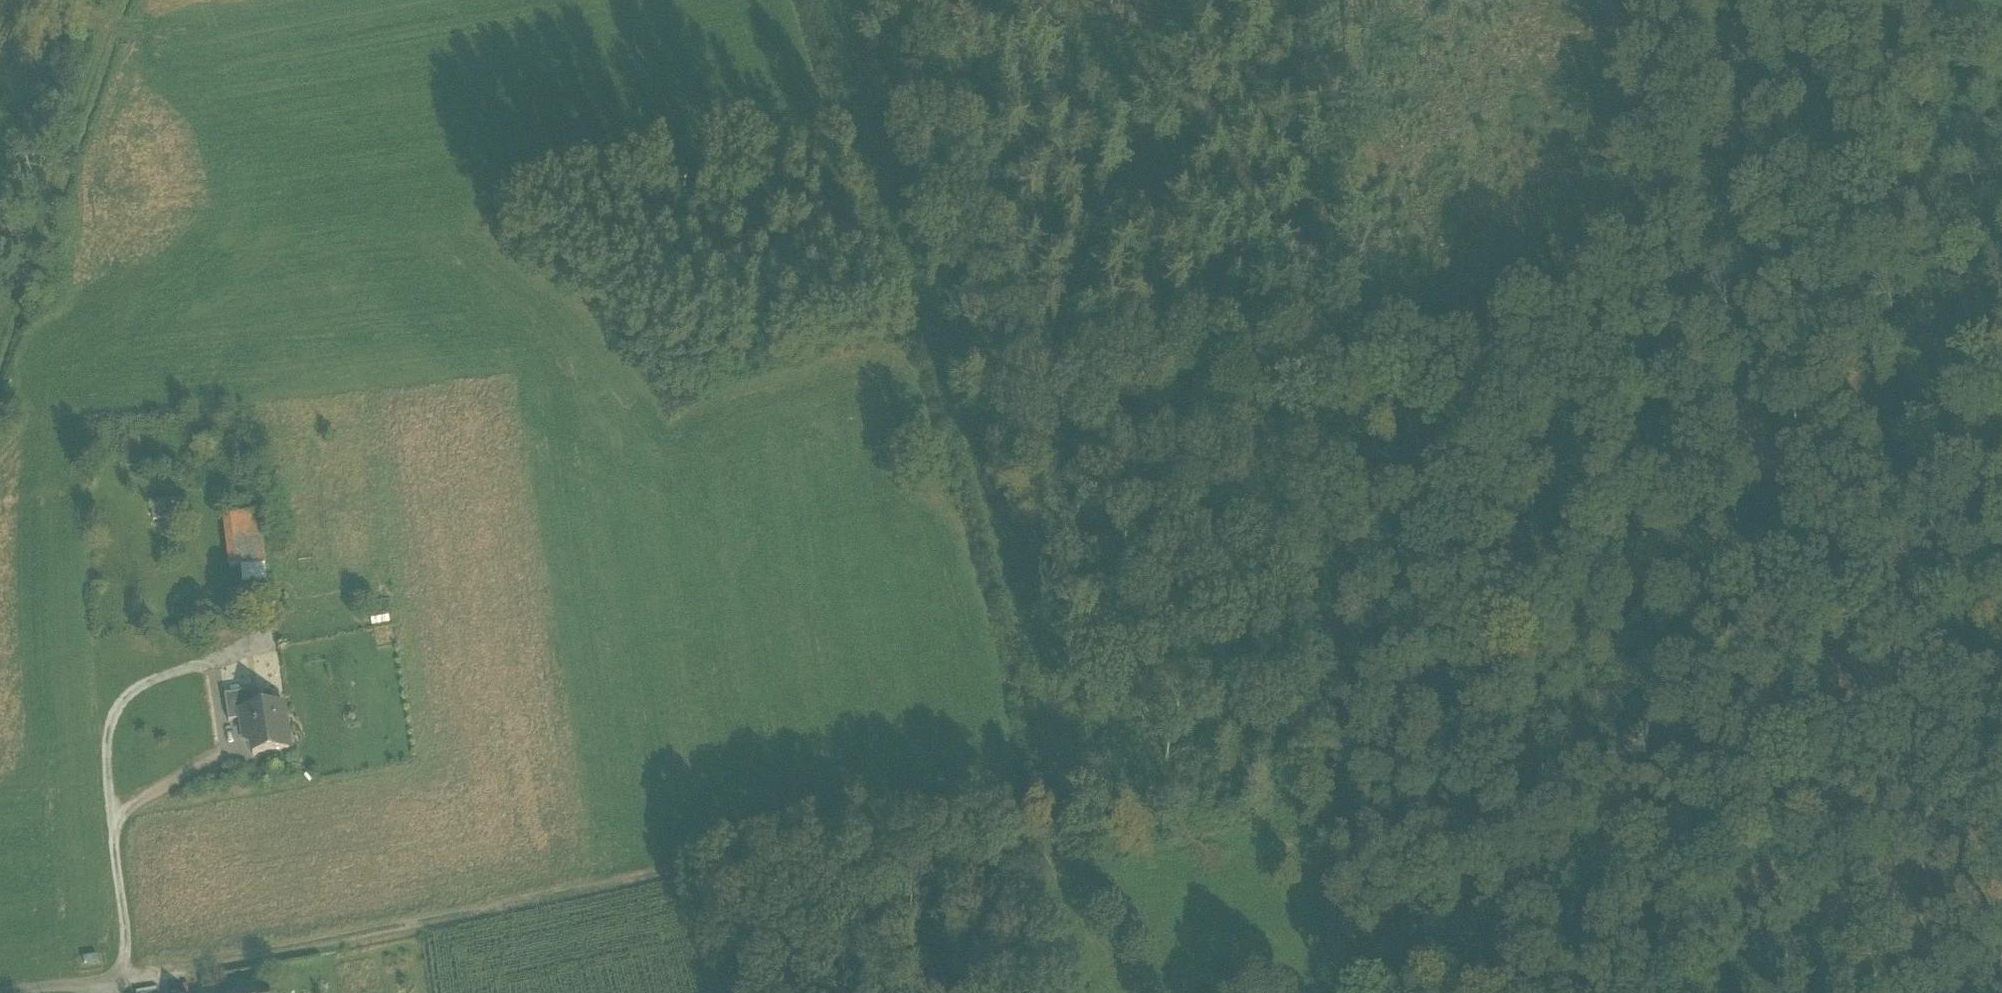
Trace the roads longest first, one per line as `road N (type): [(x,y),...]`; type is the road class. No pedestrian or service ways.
road 1 (track): [(1018,819),(316,942)]
road 2 (track): [(0,329),(94,54)]

